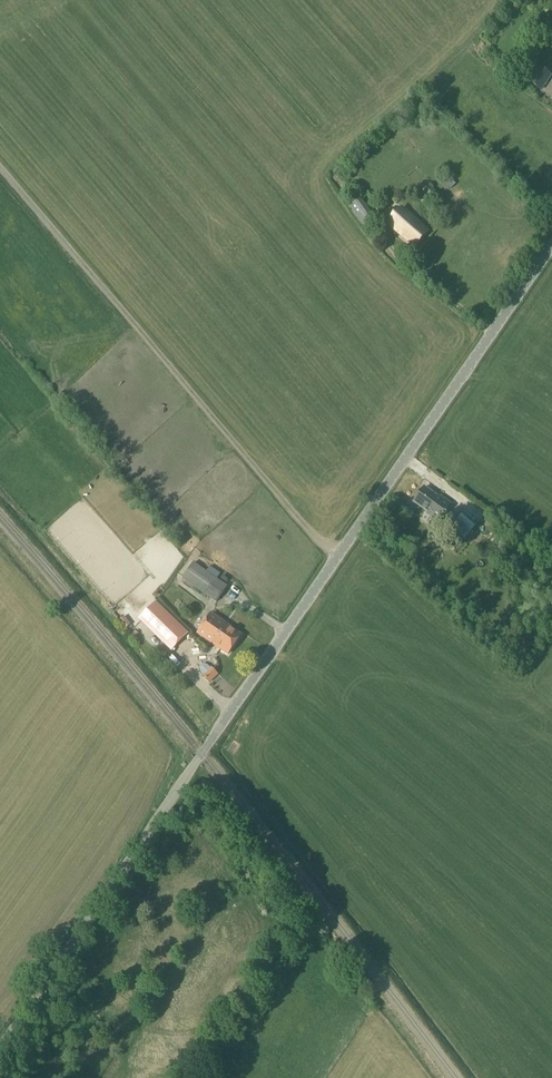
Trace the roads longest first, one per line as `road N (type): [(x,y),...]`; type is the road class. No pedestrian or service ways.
road 1 (unclassified): [(0,1047),(551,246)]

